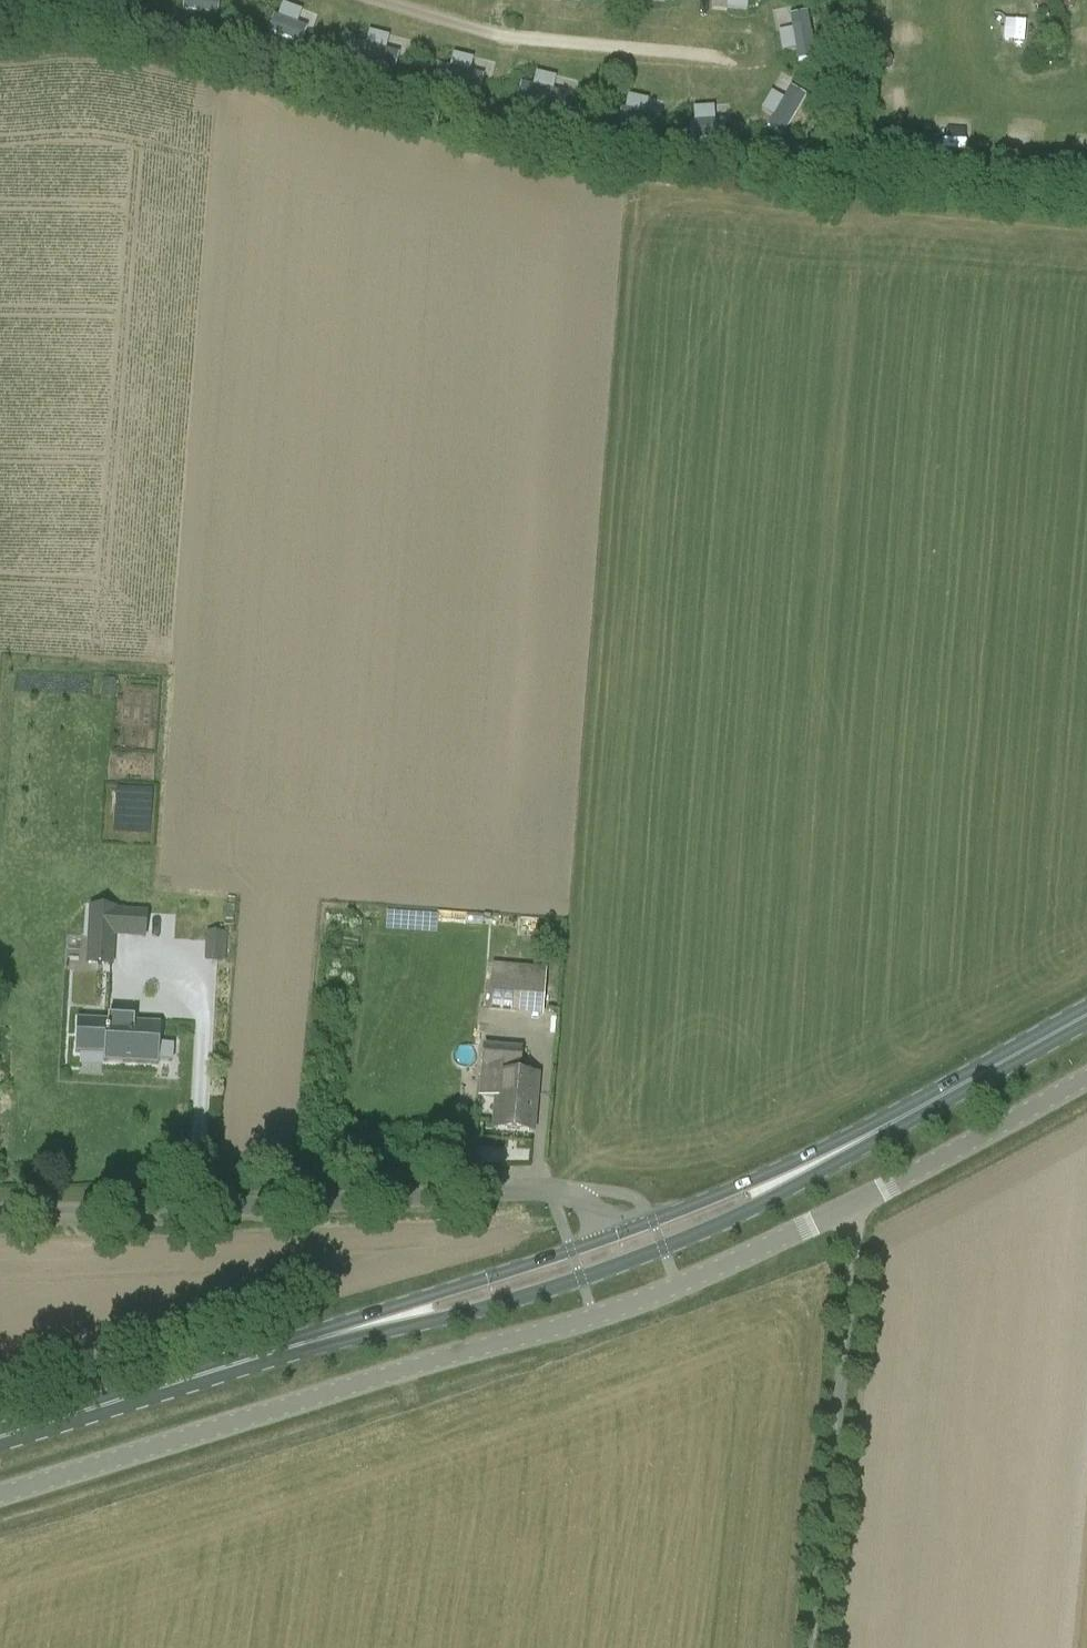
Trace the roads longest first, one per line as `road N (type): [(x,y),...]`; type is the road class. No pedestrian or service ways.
road 1 (unclassified): [(0,1499),(593,1319),(787,1239),(857,1200)]
road 2 (primary): [(252,1362),(443,1321),(664,1250),(849,1158),(979,1077)]
road 3 (unclassified): [(612,1239),(586,1200),(551,1190),(0,1209)]
road 4 (unclassified): [(857,1200),(811,1647)]
road 5 (primary): [(979,1077),(612,1239)]
road 6 (primary): [(612,1239),(252,1362)]
road 7 (primary): [(0,1439),(252,1362)]
road 8 (unclassified): [(857,1200),(1086,1073)]
road 9 (primary): [(1086,1017),(979,1077)]

